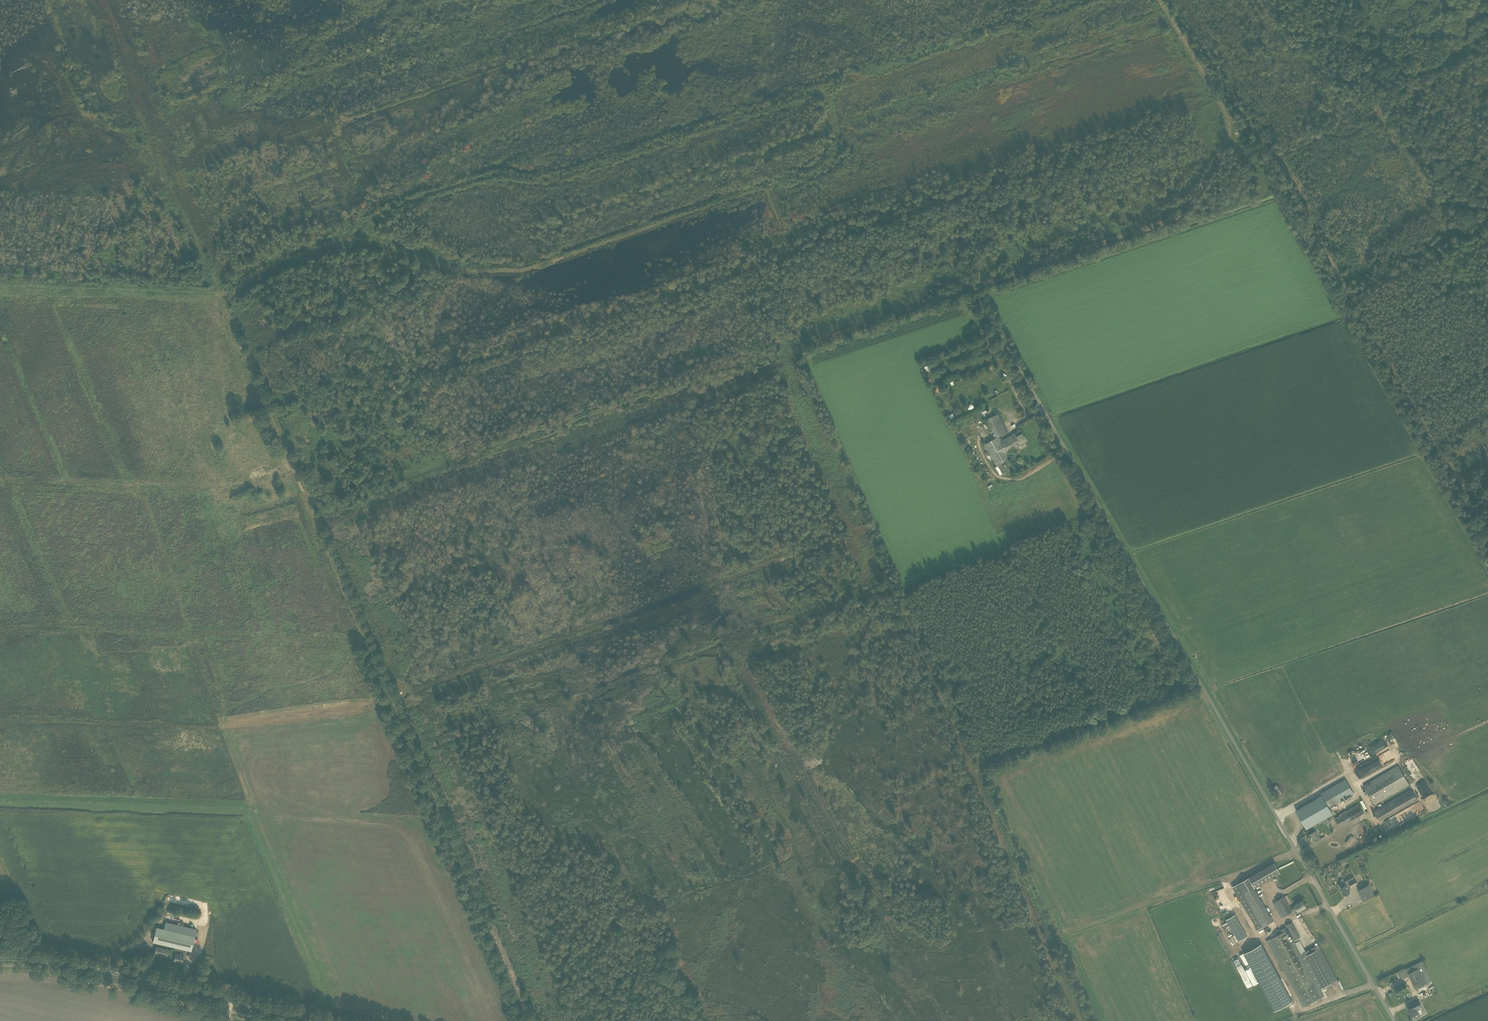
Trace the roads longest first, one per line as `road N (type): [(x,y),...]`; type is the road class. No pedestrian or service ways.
road 1 (unclassified): [(1394,1020),(996,326)]
road 2 (unclassified): [(531,1020),(228,315)]
road 3 (track): [(1487,536),(1274,159)]
road 4 (track): [(1231,123),(1211,176),(1176,220),(981,285),(996,326)]
road 5 (track): [(165,175),(318,122),(329,124),(349,183),(360,190),(396,185),(452,153)]
road 6 (track): [(228,315),(98,0)]
road 7 (tertiary): [(323,1020),(117,972),(0,958)]
road 8 (track): [(1161,0),(1231,123)]

